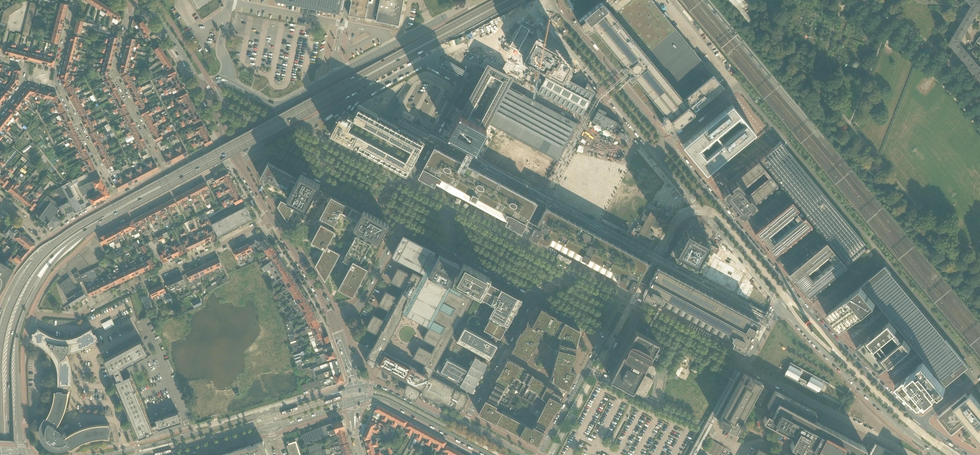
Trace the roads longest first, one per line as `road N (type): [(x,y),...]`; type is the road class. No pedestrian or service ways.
road 1 (primary): [(501,0),(79,226),(35,262)]
road 2 (primary): [(72,241),(500,8)]
road 3 (tertiary): [(793,293),(618,83)]
road 4 (tertiary): [(605,94),(779,304)]
road 5 (residential): [(32,313),(56,269),(92,235),(237,160)]
road 6 (residential): [(32,313),(78,316),(271,218)]
road 7 (residential): [(741,365),(519,245)]
road 8 (primary): [(10,454),(14,320),(41,269),(72,241)]
road 9 (residential): [(532,294),(605,333),(538,454)]
road 10 (primary): [(20,442),(18,333),(42,280),(72,241)]
road 11 (residential): [(116,198),(55,80),(76,0)]
road 12 (residential): [(911,454),(741,365)]
road 13 (residential): [(165,172),(115,74),(130,12),(122,0)]
road 14 (tertiary): [(779,304),(911,436)]
road 15 (residential): [(237,160),(270,152),(402,224)]
road 16 (tertiary): [(921,422),(793,293)]
road 17 (residential): [(605,94),(519,245)]
road 18 (secondary): [(265,413),(108,454)]
road 19 (residential): [(408,185),(463,83),(425,62)]
road 20 (residential): [(402,224),(532,294)]
road 21 (residential): [(532,294),(465,424)]
road 22 (secondary): [(360,399),(389,402),(489,454)]
road 23 (residential): [(116,198),(50,237),(0,200)]
road 24 (residential): [(308,124),(425,62)]
road 25 (residential): [(20,442),(32,313)]
road 26 (residential): [(519,245),(408,185)]
road 27 (residential): [(333,320),(359,305),(402,224)]

